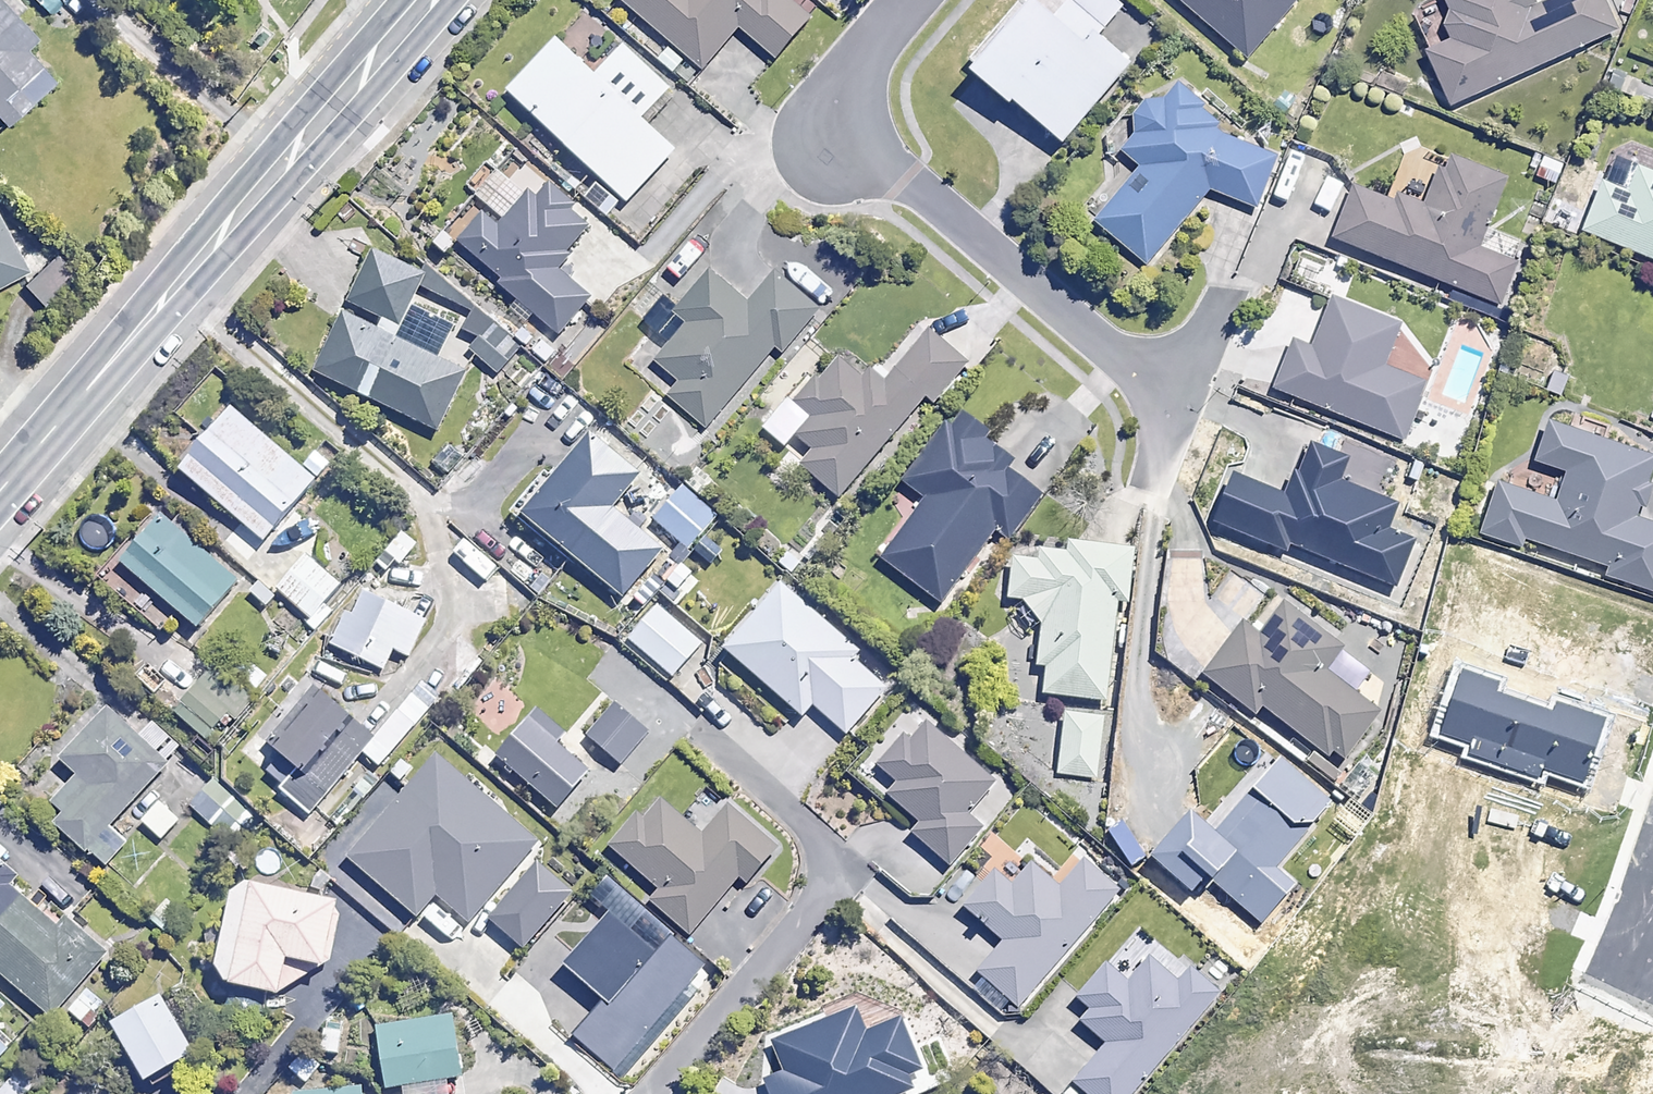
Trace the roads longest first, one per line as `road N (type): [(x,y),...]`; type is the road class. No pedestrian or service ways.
road 1 (tertiary): [(428,0),(0,494)]
road 2 (residential): [(1184,390),(1108,348),(836,138),(867,51),(909,0)]

